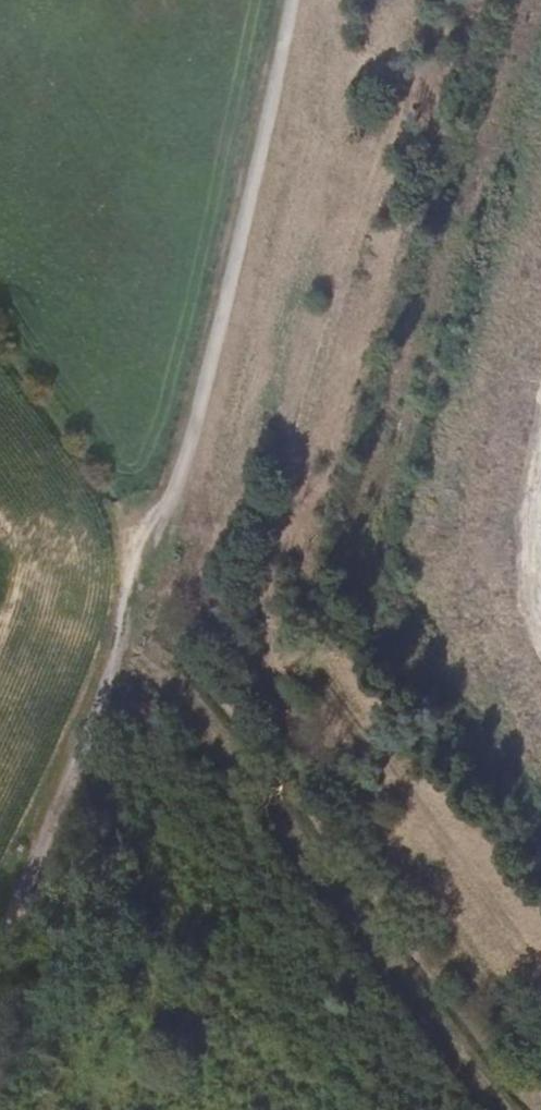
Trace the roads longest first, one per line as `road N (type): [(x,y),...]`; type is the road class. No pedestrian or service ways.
road 1 (track): [(0,928),(136,604),(264,134),(291,0)]

